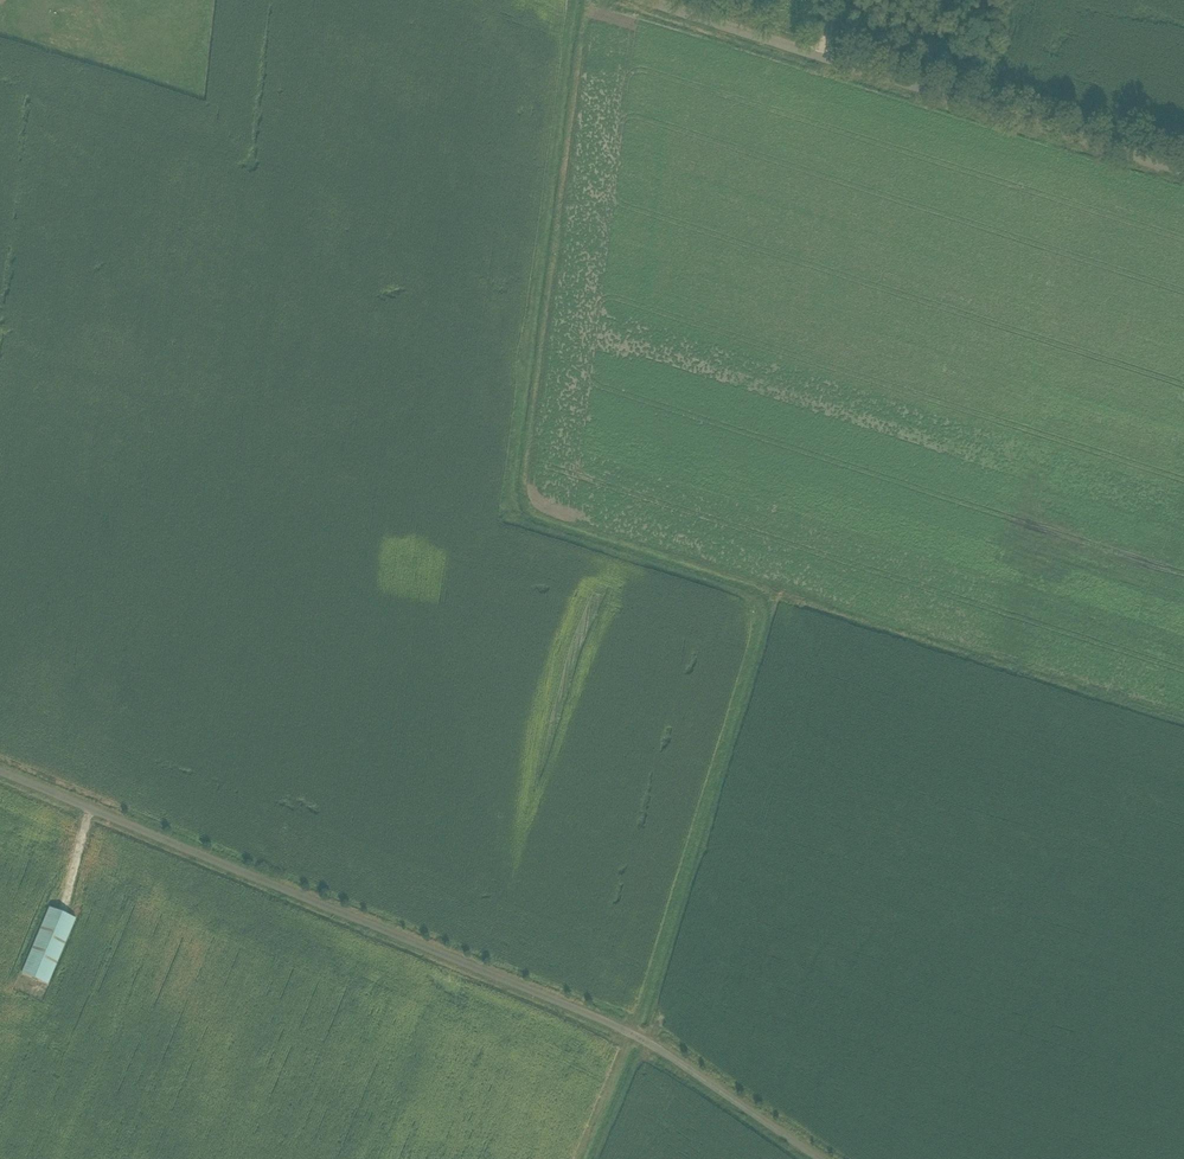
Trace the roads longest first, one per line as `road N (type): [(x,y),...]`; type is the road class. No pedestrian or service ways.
road 1 (unclassified): [(821,1158),(630,1033),(0,771)]
road 2 (unclassified): [(1183,169),(657,0)]

